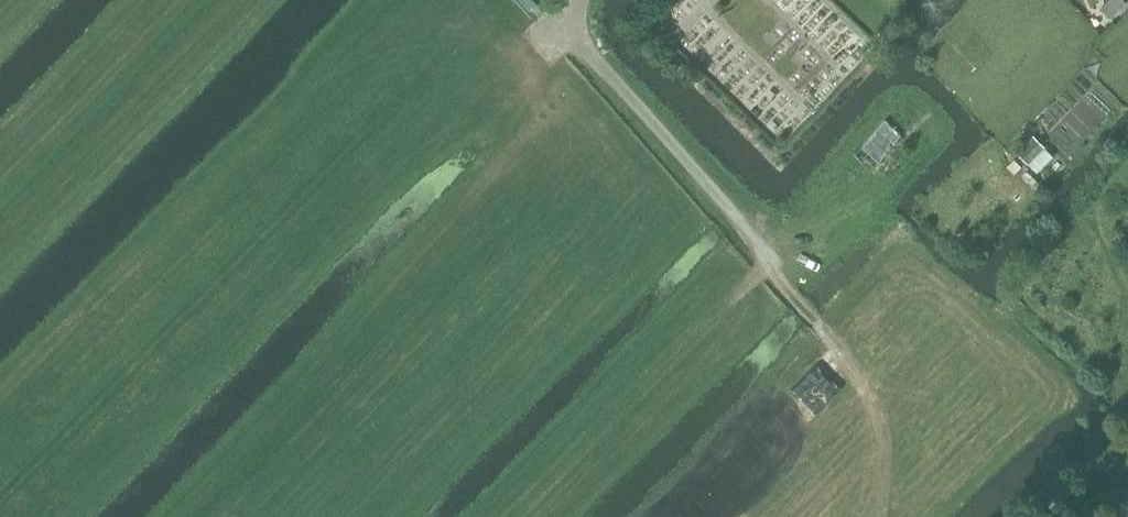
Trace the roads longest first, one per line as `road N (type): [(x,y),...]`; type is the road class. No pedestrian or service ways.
road 1 (track): [(772,264),(526,516)]
road 2 (track): [(772,264),(588,55),(570,0)]
road 3 (track): [(878,486),(880,431),(862,381),(772,264)]

